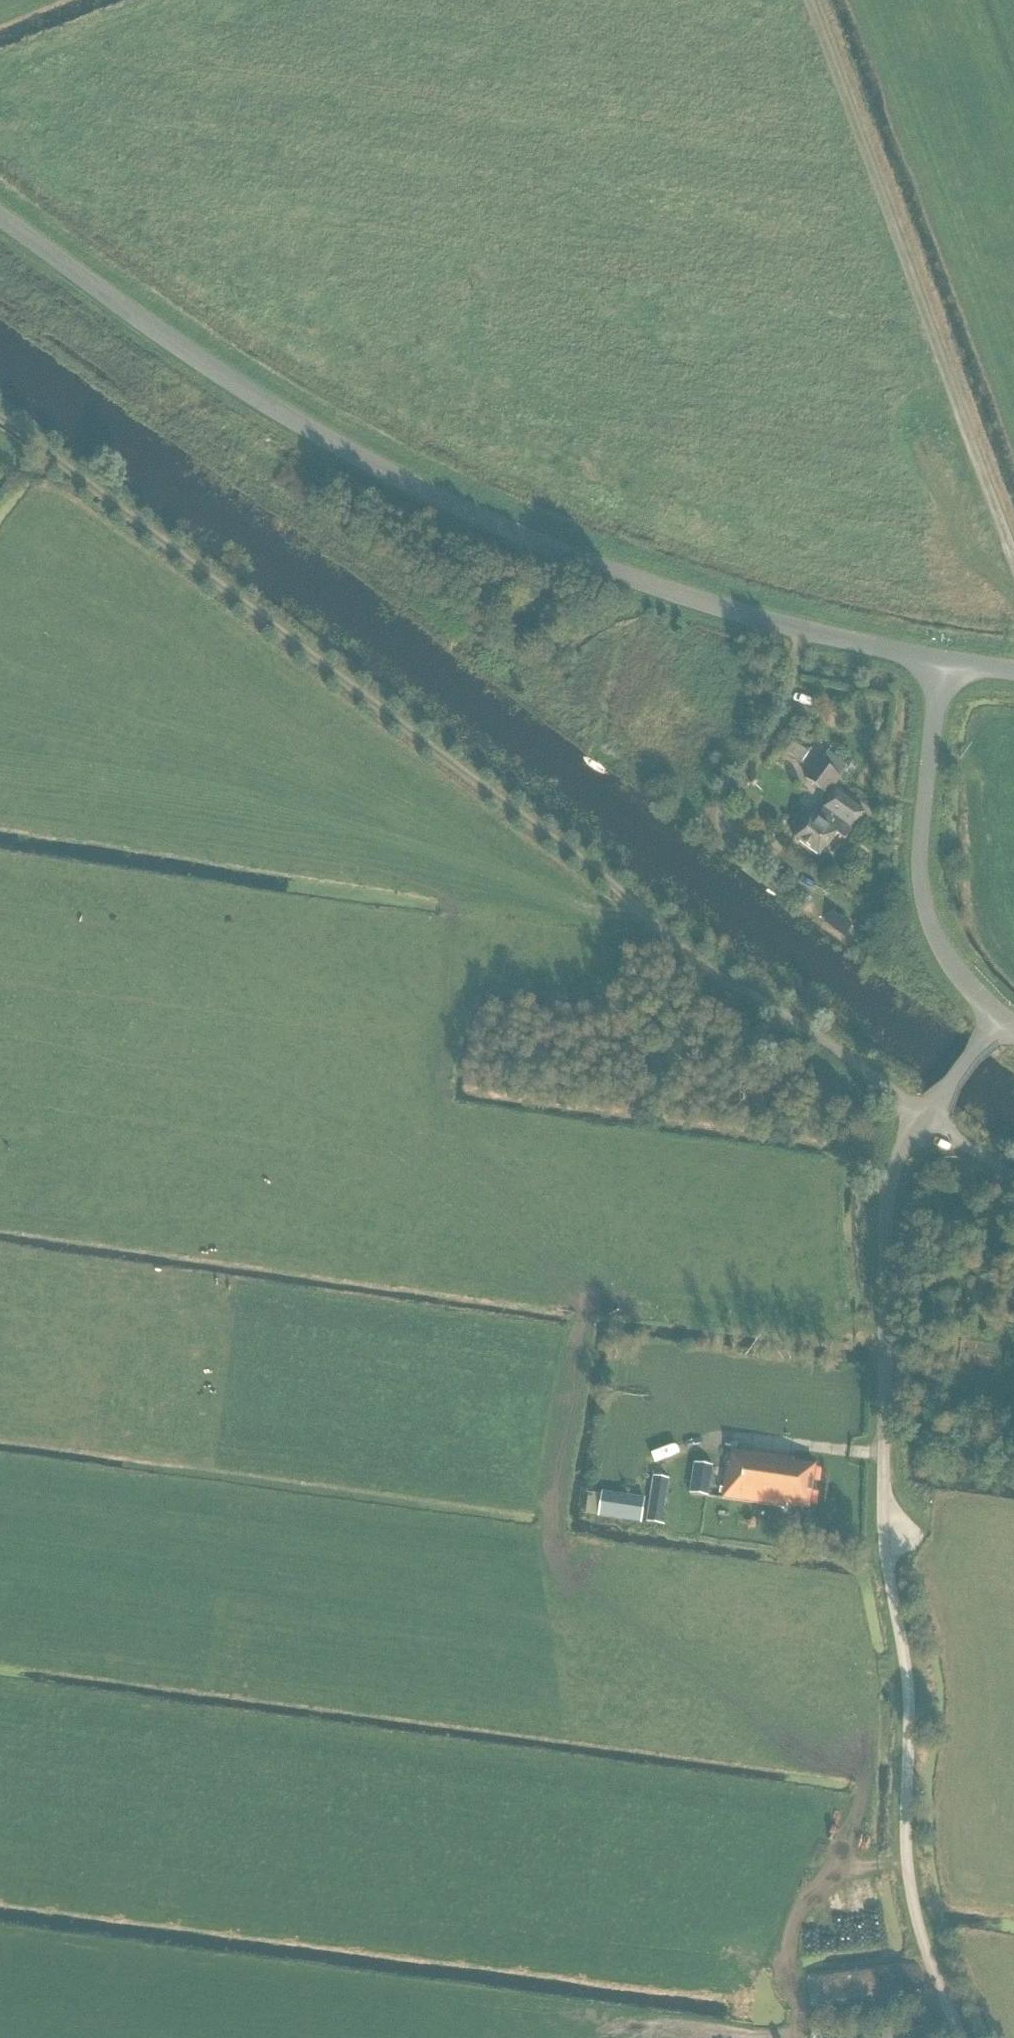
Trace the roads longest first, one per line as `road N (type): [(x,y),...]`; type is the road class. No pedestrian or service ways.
road 1 (tertiary): [(942,659),(701,601),(484,520),(247,391),(0,216)]
road 2 (unclassified): [(960,2037),(914,1903),(905,1796),(909,1698),(883,1526),(887,1208),(896,1164),(925,1116)]
road 3 (track): [(0,418),(613,884),(658,931),(732,981)]
road 4 (tertiary): [(1000,1017),(947,959),(921,898),(942,659)]
road 5 (unclassified): [(732,981),(925,1116)]
road 6 (unclassified): [(925,1116),(1000,1017)]

